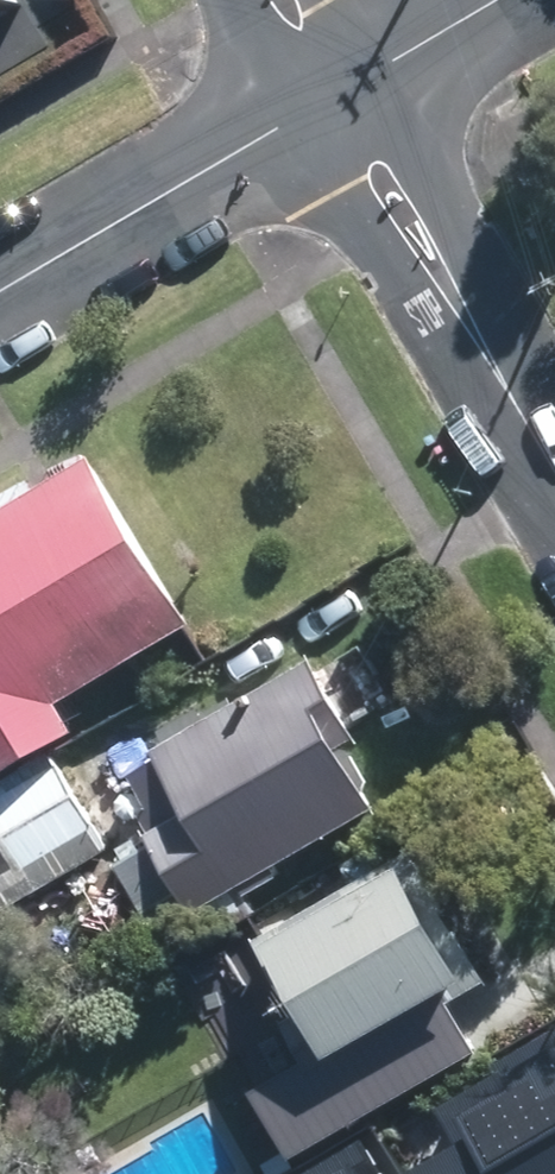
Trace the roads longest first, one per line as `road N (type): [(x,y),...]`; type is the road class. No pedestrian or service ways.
road 1 (residential): [(335,88),(554,469)]
road 2 (residential): [(335,88),(0,286)]
road 3 (residential): [(488,0),(335,88)]

